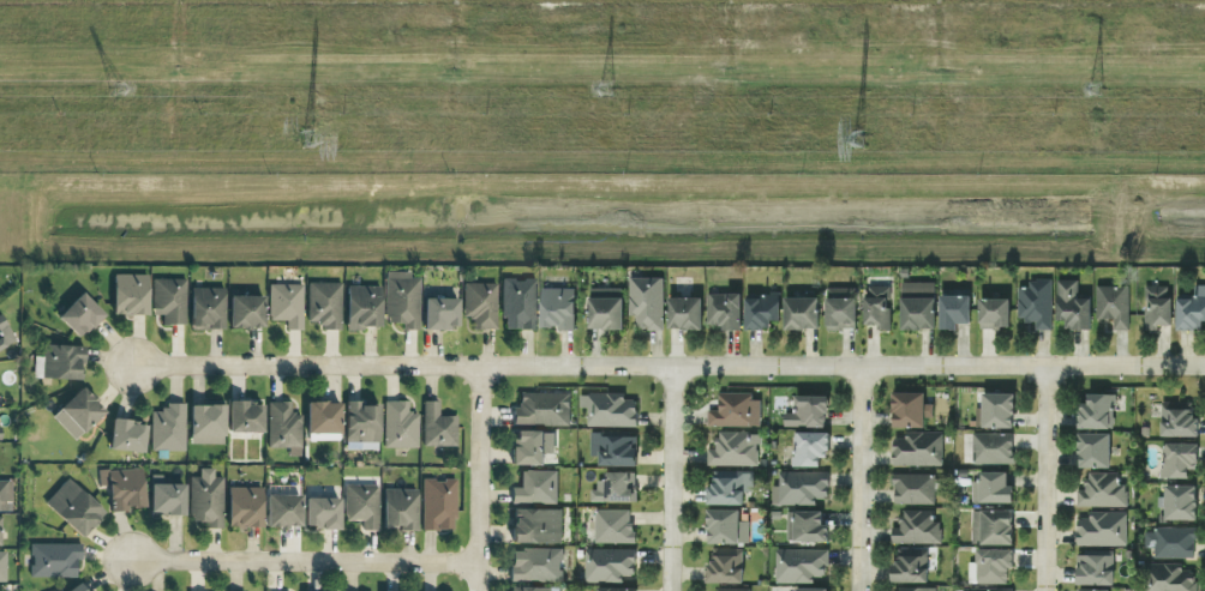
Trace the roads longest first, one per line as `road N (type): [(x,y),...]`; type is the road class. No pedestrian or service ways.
road 1 (residential): [(134,364),(1204,366)]
road 2 (residential): [(131,562),(480,563)]
road 3 (residential): [(1048,364),(1045,590)]
road 4 (residential): [(673,366),(671,590)]
road 5 (residential): [(862,366),(860,590)]
road 6 (residential): [(480,590),(482,367)]

